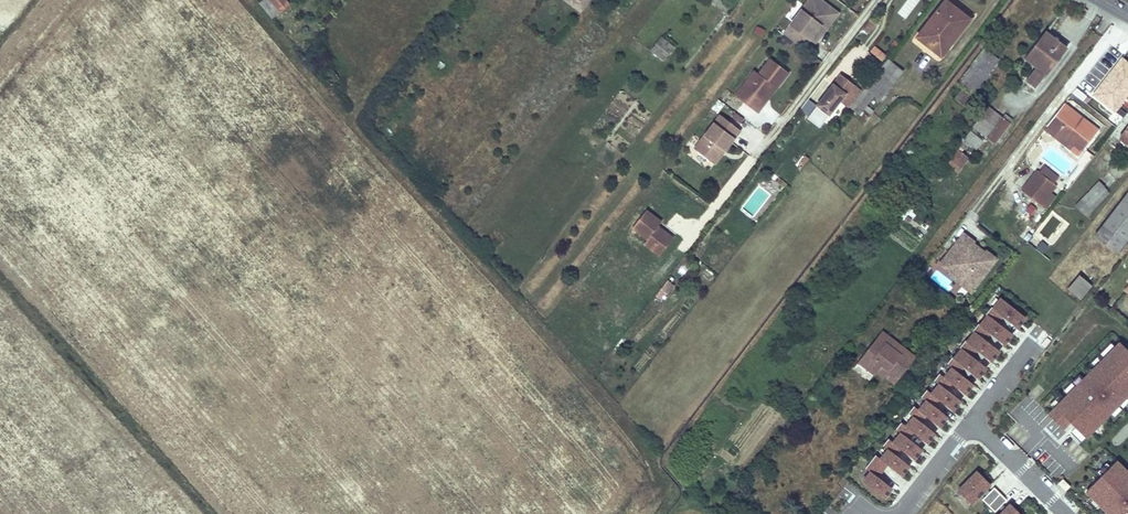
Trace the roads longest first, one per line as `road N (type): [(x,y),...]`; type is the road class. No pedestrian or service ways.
road 1 (residential): [(973,423),(1063,513)]

